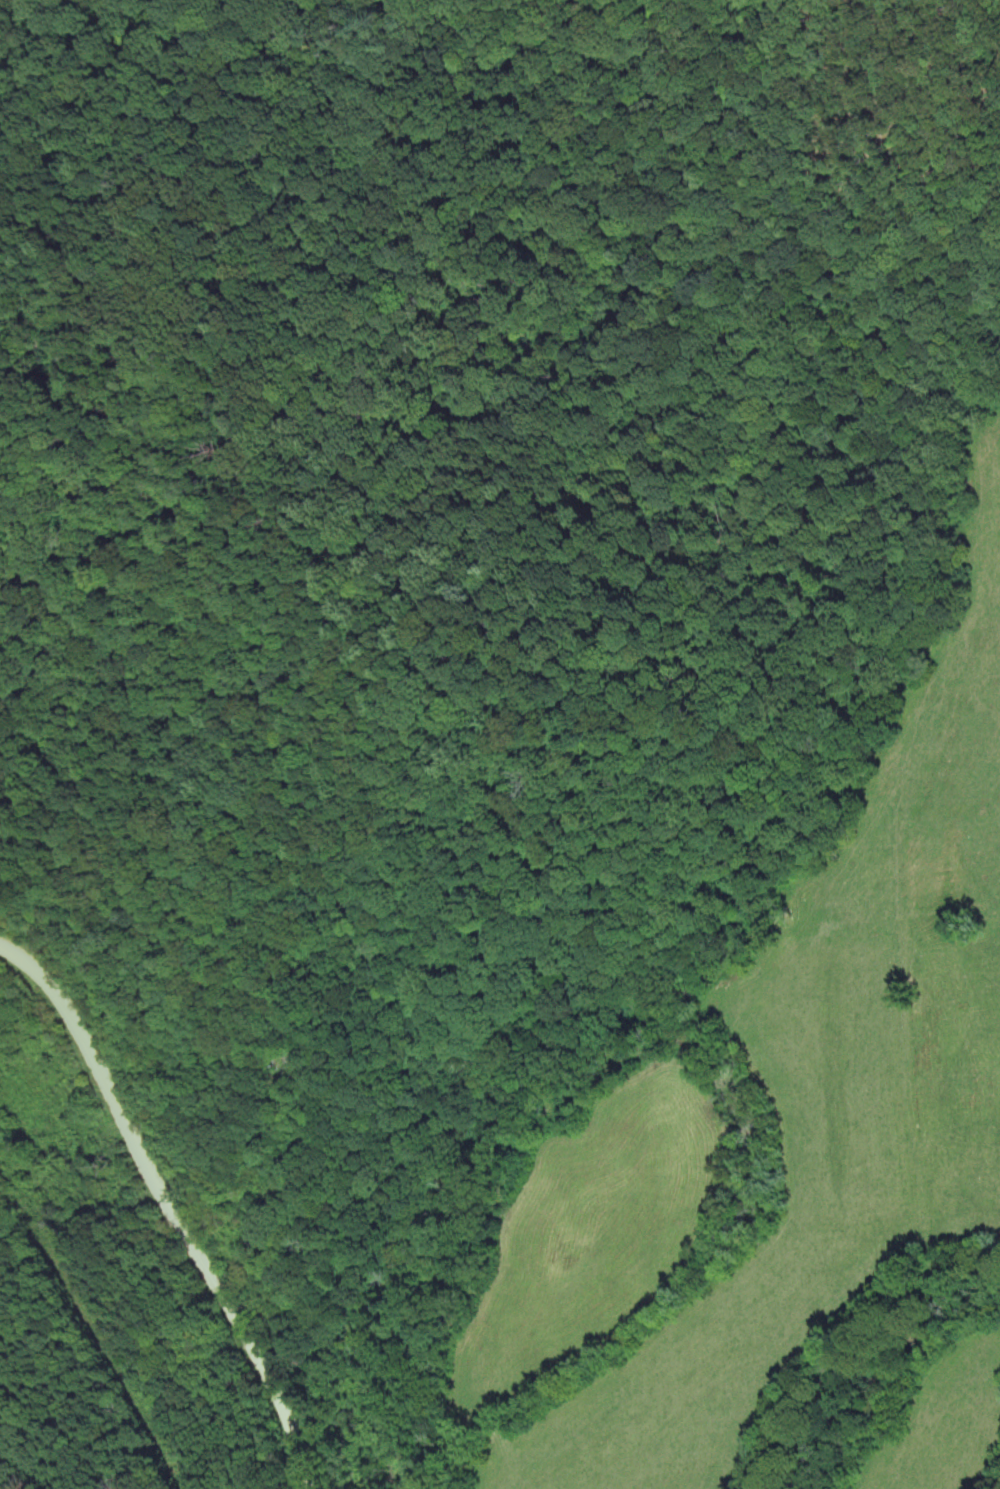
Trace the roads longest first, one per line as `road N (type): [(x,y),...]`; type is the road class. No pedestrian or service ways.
road 1 (residential): [(314,1488),(291,1421),(72,1012),(46,981),(0,950)]

